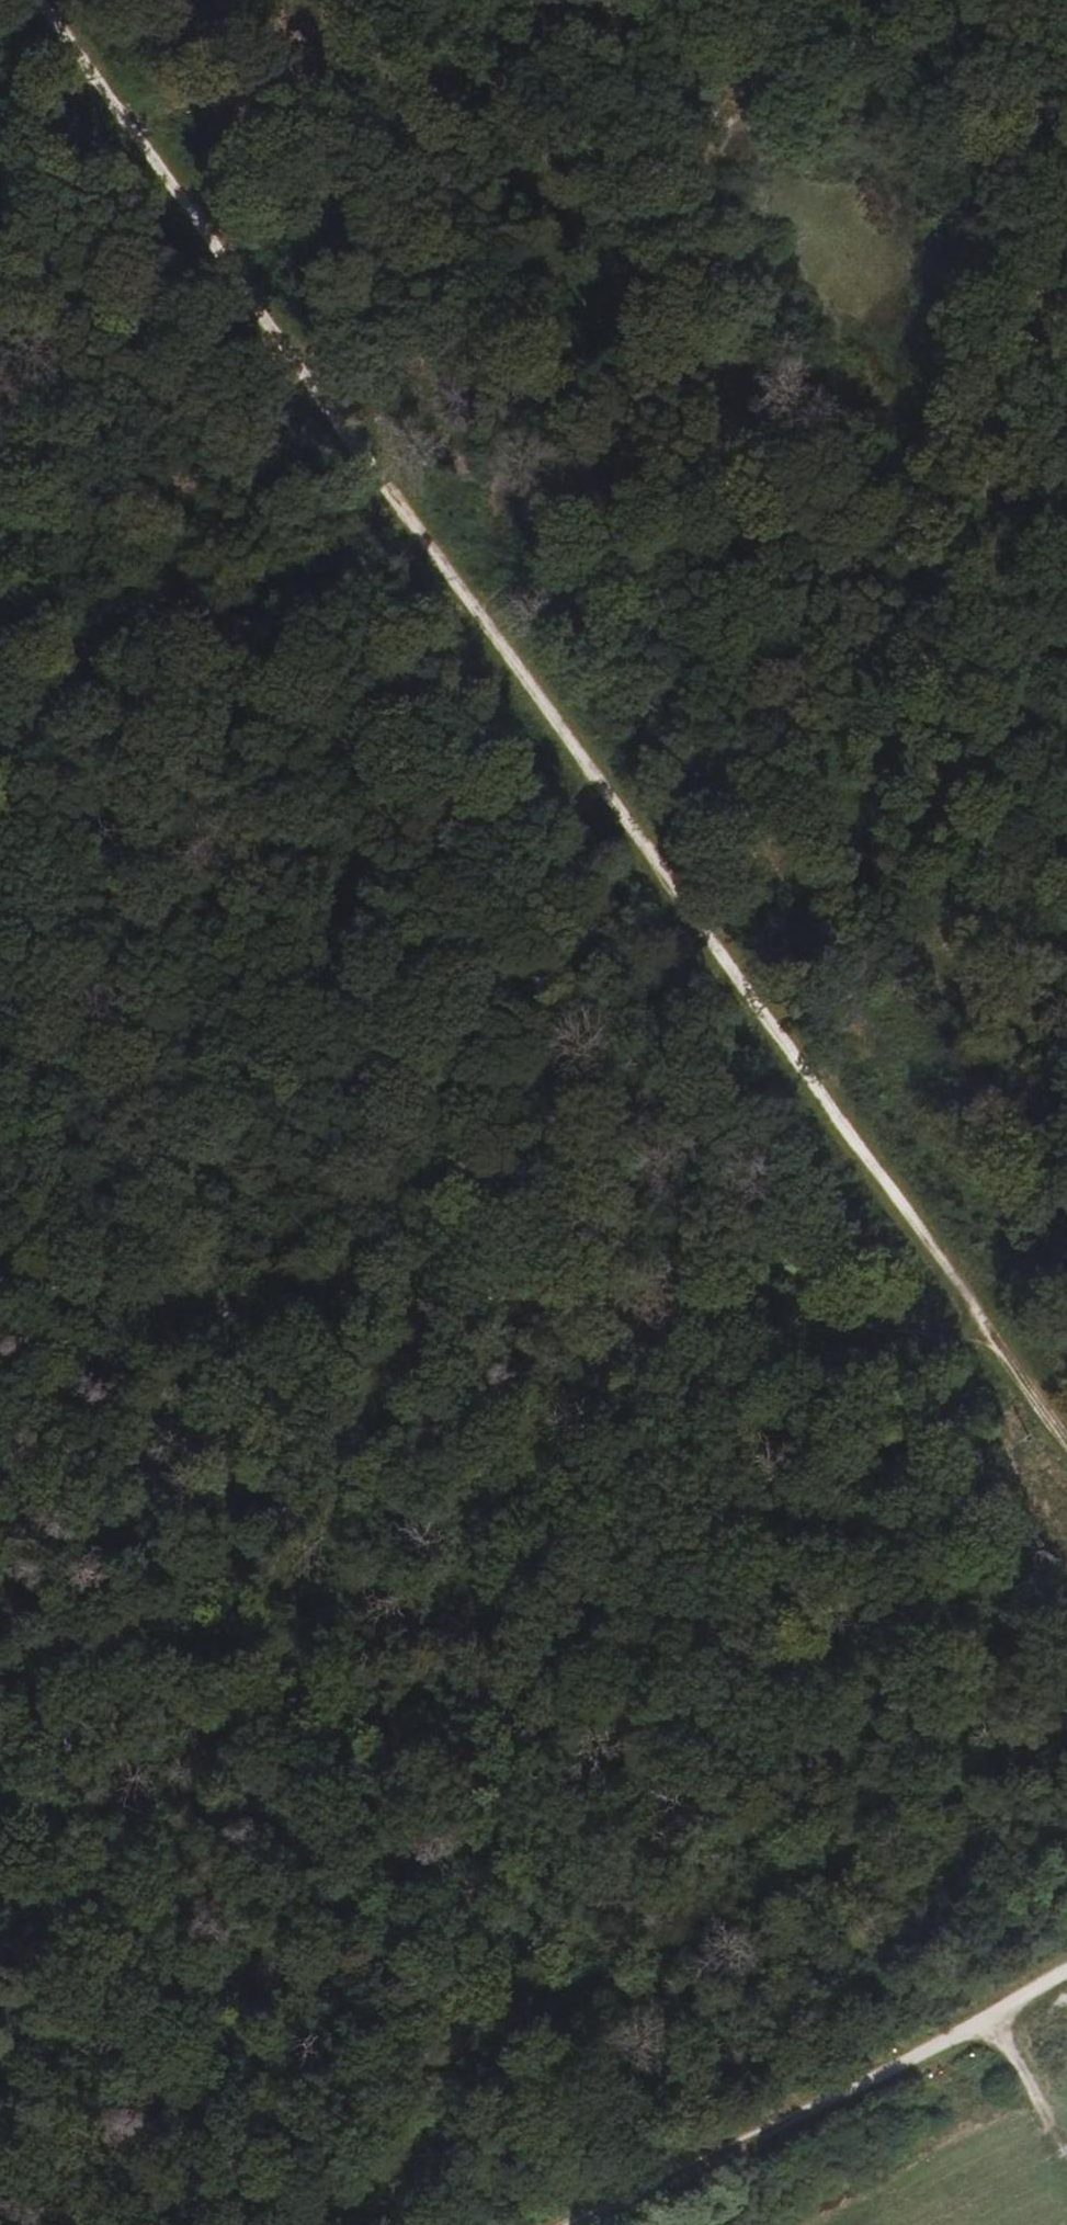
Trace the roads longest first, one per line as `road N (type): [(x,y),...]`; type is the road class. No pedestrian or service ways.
road 1 (track): [(1066,1449),(486,594),(58,0)]
road 2 (track): [(563,2224),(1066,1972)]

